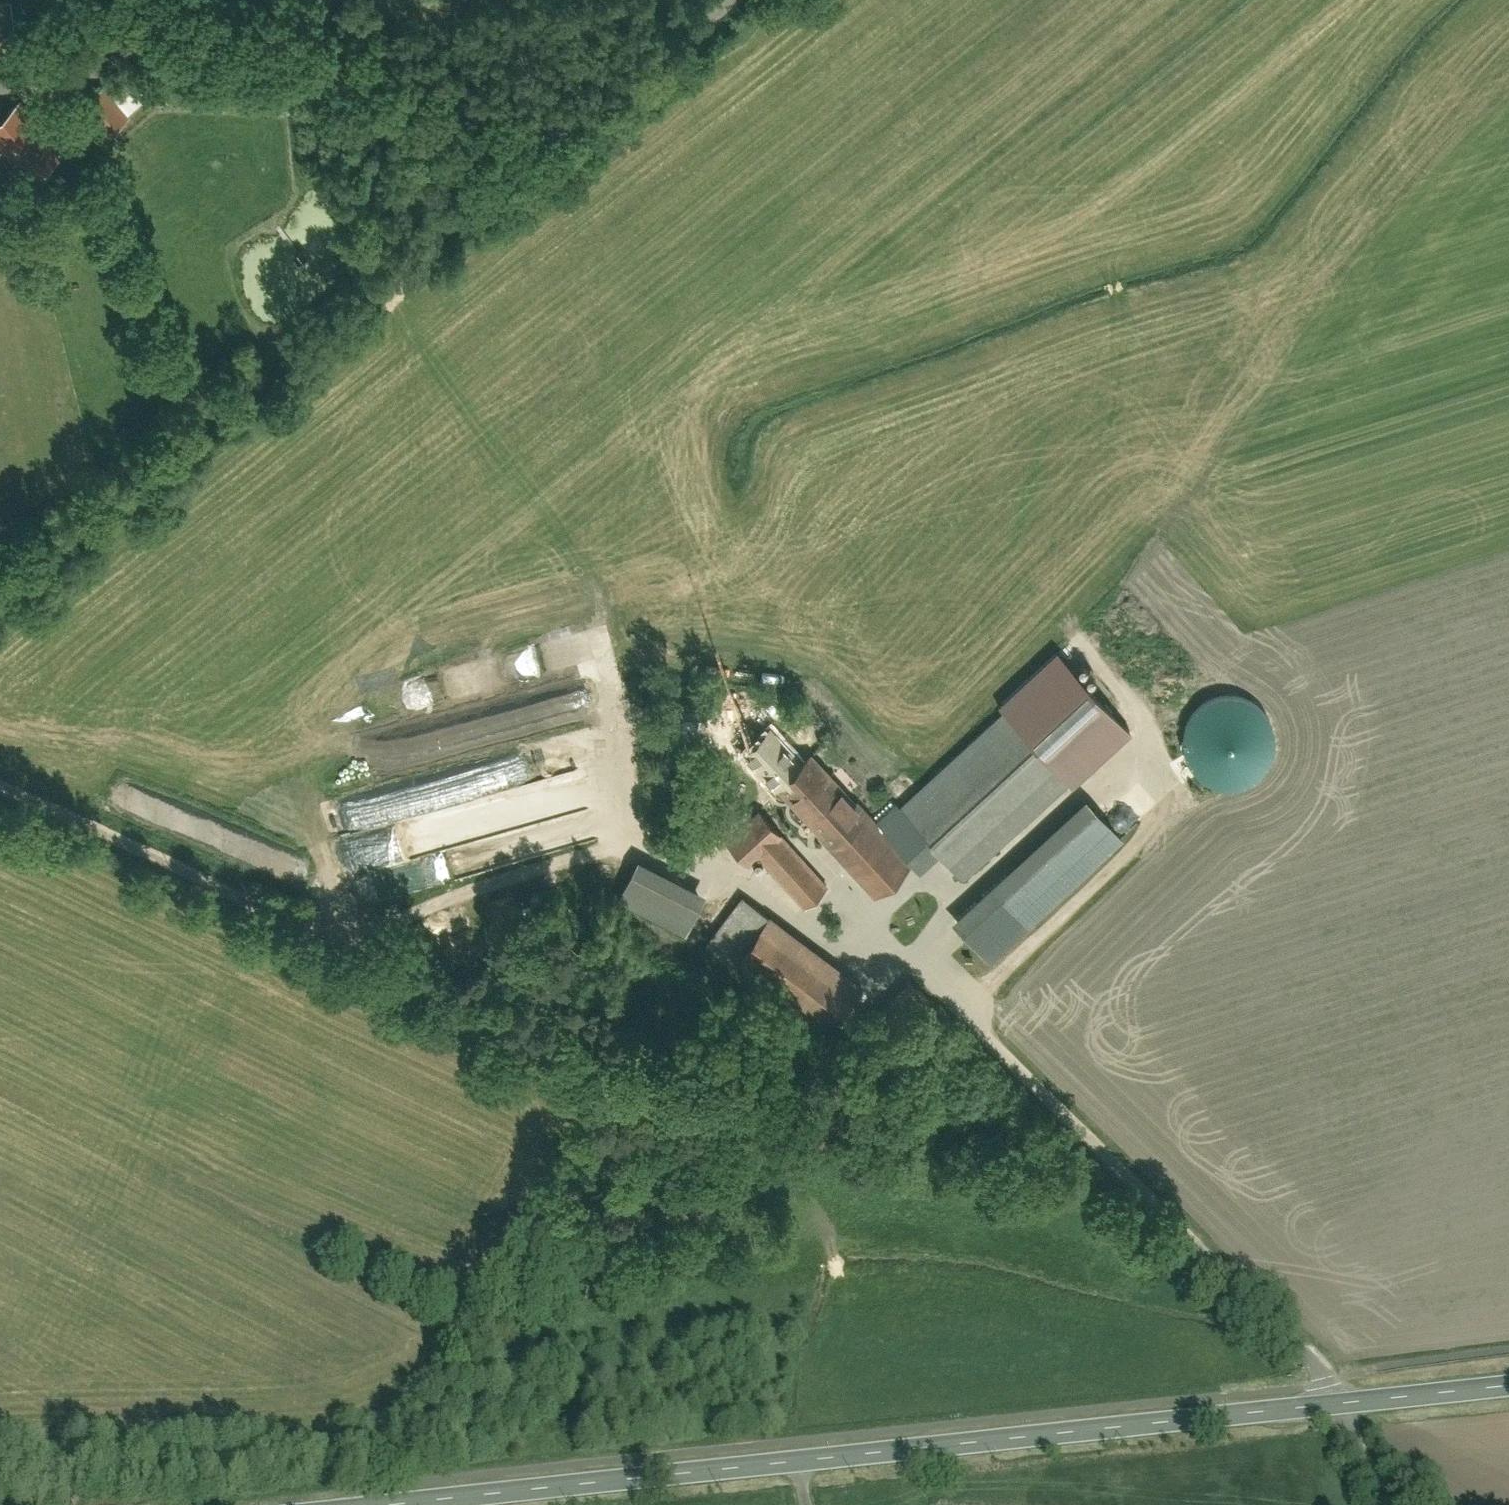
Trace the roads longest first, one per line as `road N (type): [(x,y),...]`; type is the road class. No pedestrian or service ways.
road 1 (tertiary): [(1343,1405),(422,1504)]
road 2 (track): [(577,120),(0,602)]
road 3 (residential): [(846,902),(1309,1359),(1343,1405)]
road 4 (residential): [(734,0),(577,120)]
road 5 (tertiary): [(1508,1386),(1343,1405)]

